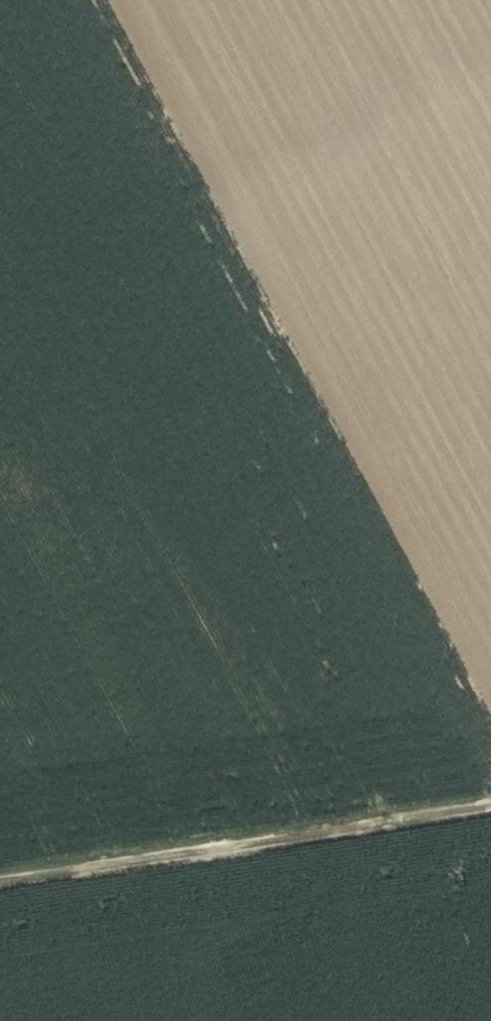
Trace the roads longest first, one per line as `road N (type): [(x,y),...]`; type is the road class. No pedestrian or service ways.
road 1 (track): [(490,806),(0,880)]

